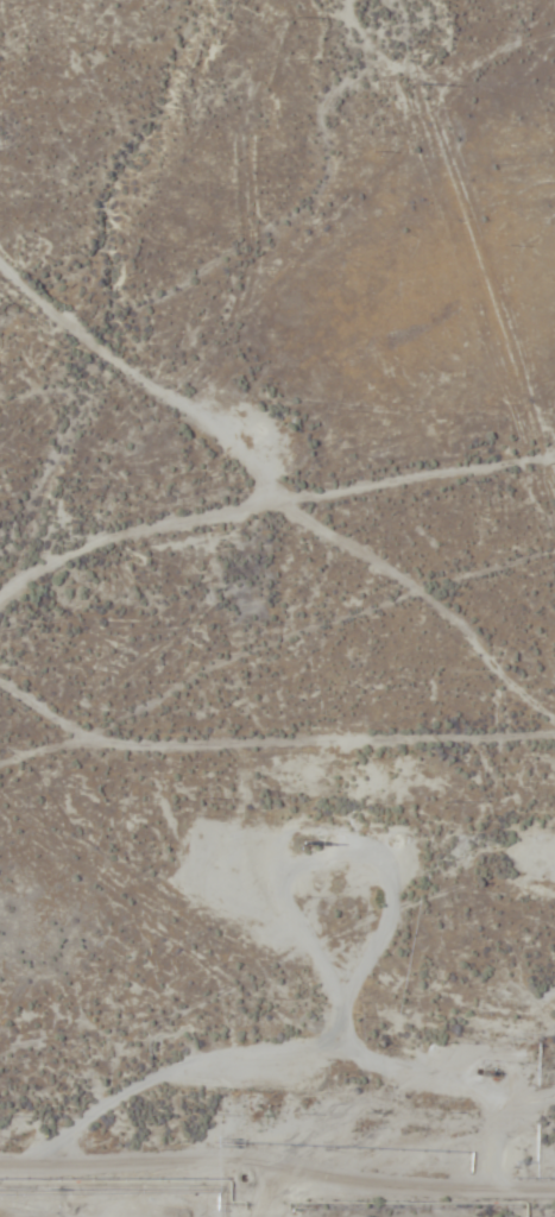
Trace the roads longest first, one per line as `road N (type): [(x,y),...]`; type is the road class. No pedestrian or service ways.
road 1 (residential): [(0,605),(109,542),(554,460)]
road 2 (residential): [(554,736),(126,748),(88,737),(0,683)]
road 3 (residential): [(554,1187),(0,1184)]

